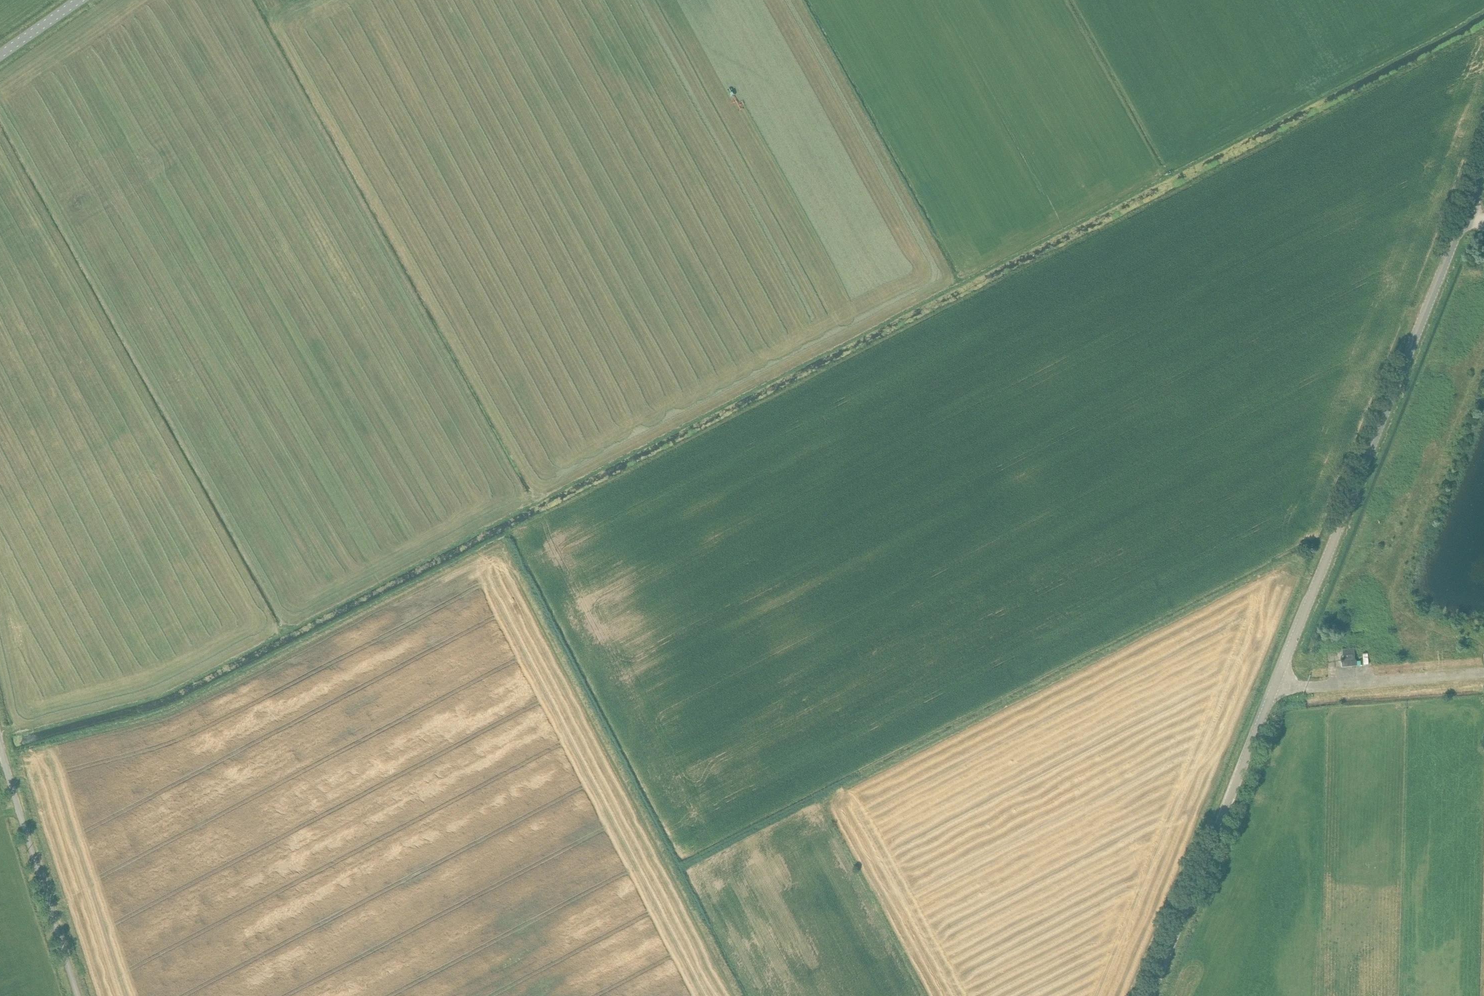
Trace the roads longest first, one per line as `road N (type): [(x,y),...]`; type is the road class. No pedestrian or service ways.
road 1 (tertiary): [(1148,995),(1483,163)]
road 2 (unclassified): [(73,995),(0,760)]

